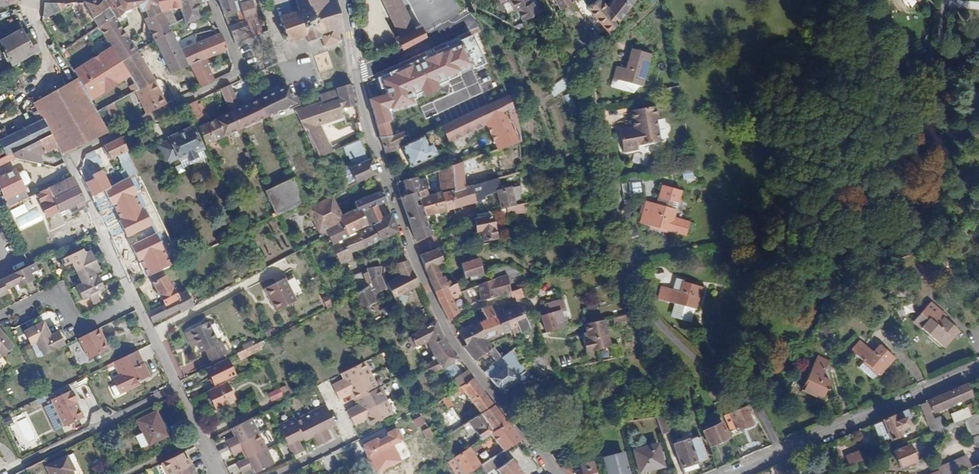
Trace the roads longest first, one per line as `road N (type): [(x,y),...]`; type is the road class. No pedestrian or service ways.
road 1 (residential): [(557,473),(443,325),(376,148),(343,0)]
road 2 (residential): [(214,0),(240,76),(78,153),(73,168),(134,303)]
road 3 (residential): [(732,473),(978,367)]
road 4 (residential): [(134,303),(219,473)]
road 5 (residential): [(134,303),(76,330),(56,294),(0,316)]

